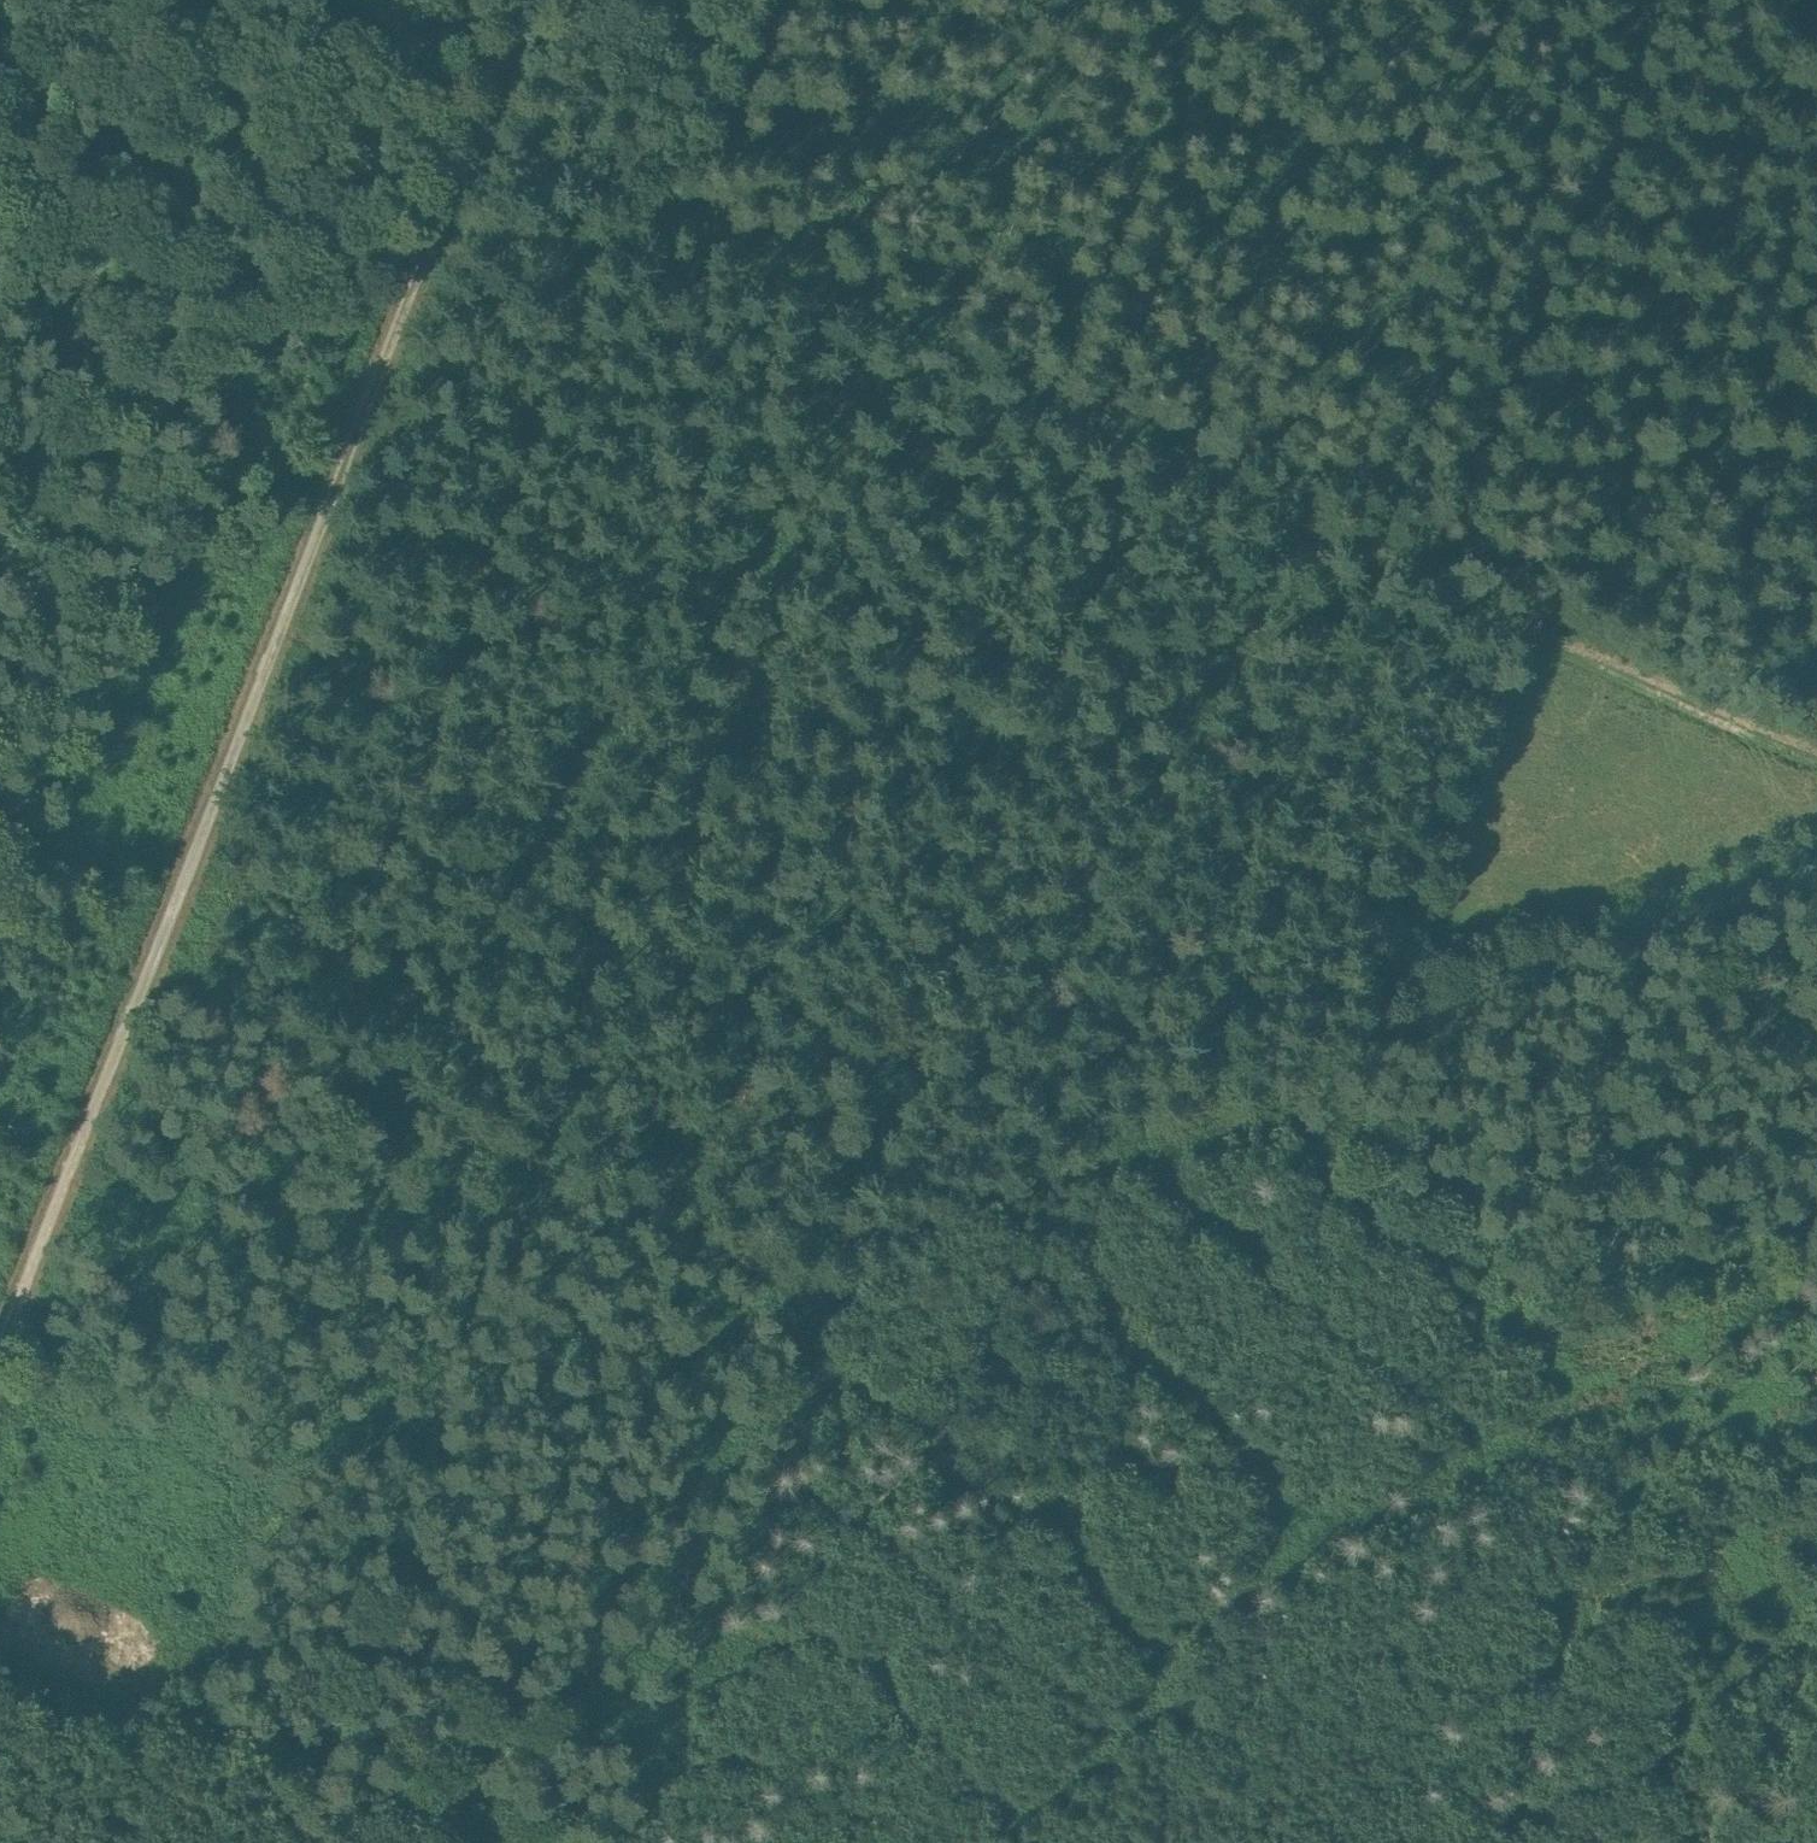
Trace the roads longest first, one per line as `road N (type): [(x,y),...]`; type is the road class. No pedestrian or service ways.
road 1 (track): [(0,1353),(519,0)]
road 2 (track): [(1512,627),(474,112)]
road 3 (track): [(607,1842),(827,1252)]
road 4 (track): [(0,1629),(544,1842)]

